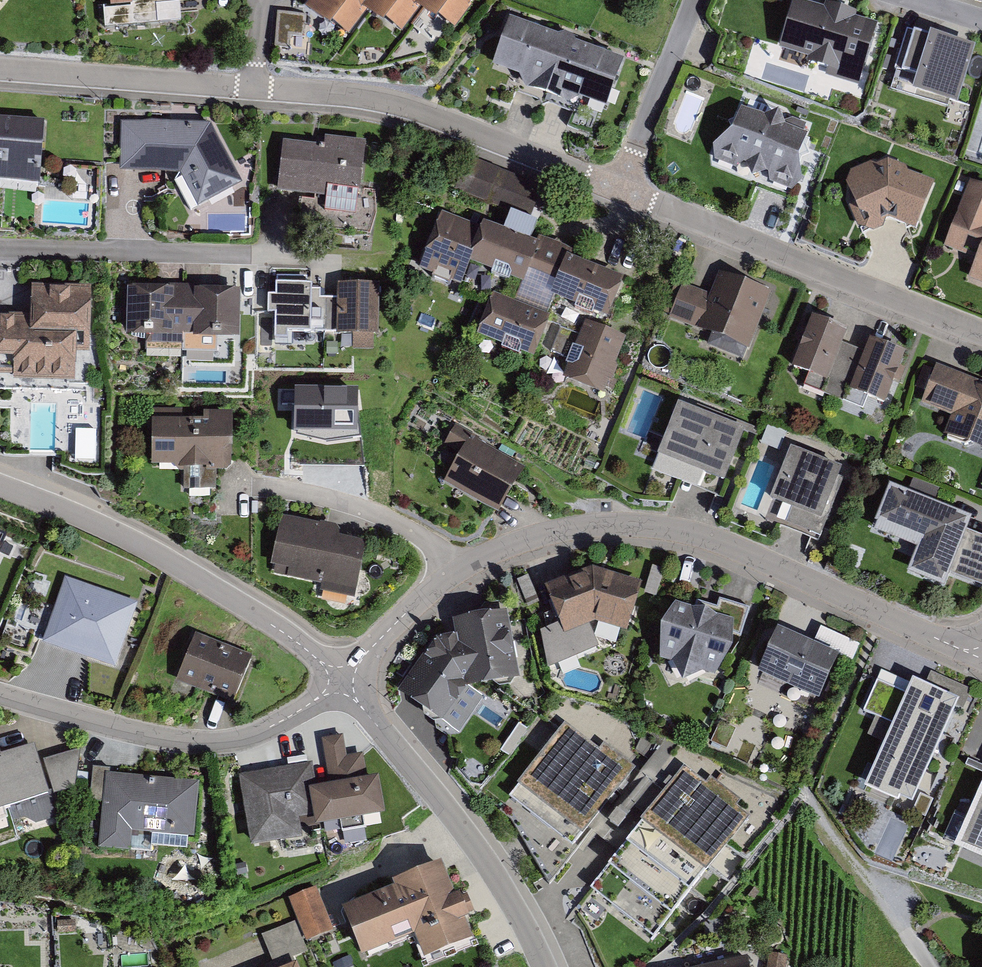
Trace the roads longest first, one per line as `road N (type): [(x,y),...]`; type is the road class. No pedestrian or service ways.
road 1 (residential): [(342,681),(429,592),(481,557),(596,525),(698,535),(963,650),(981,651)]
road 2 (residential): [(620,190),(378,100),(0,68)]
road 3 (residential): [(342,681),(290,636),(165,558),(0,487)]
road 4 (residential): [(981,334),(620,190)]
road 5 (residential): [(0,695),(146,736),(216,742),(258,732),(342,681)]
road 6 (residential): [(544,966),(467,834),(342,681)]
road 7 (residential): [(0,248),(244,254)]
road 8 (residential): [(694,0),(620,190)]

